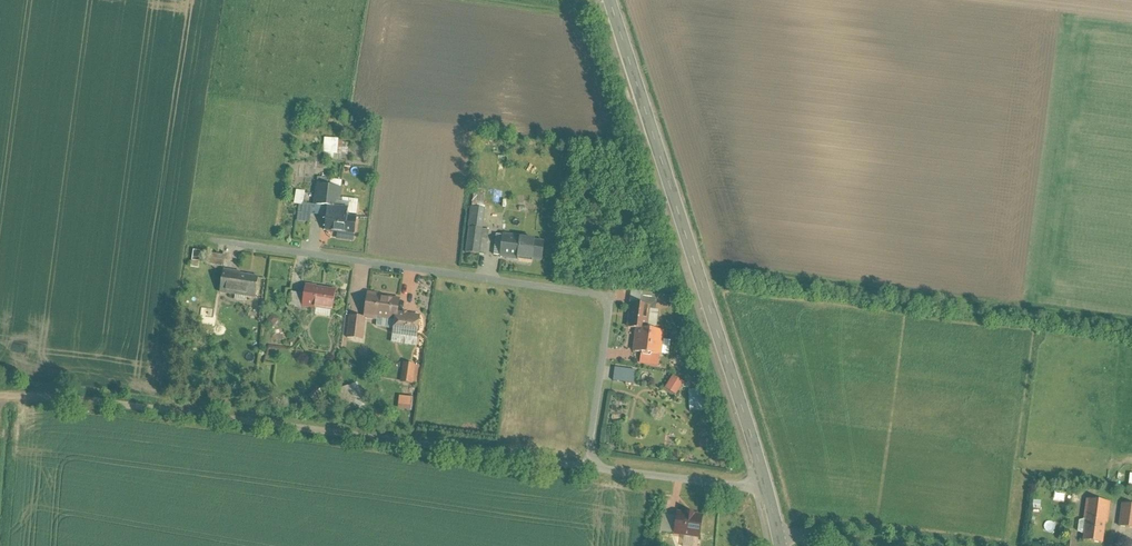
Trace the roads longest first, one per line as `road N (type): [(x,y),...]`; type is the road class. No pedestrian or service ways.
road 1 (residential): [(591,463),(610,300),(594,291),(223,239)]
road 2 (tertiary): [(767,478),(610,0)]
road 3 (track): [(0,394),(497,453)]
road 4 (residential): [(767,478),(756,486),(591,463)]
road 5 (residential): [(779,530),(910,545)]

